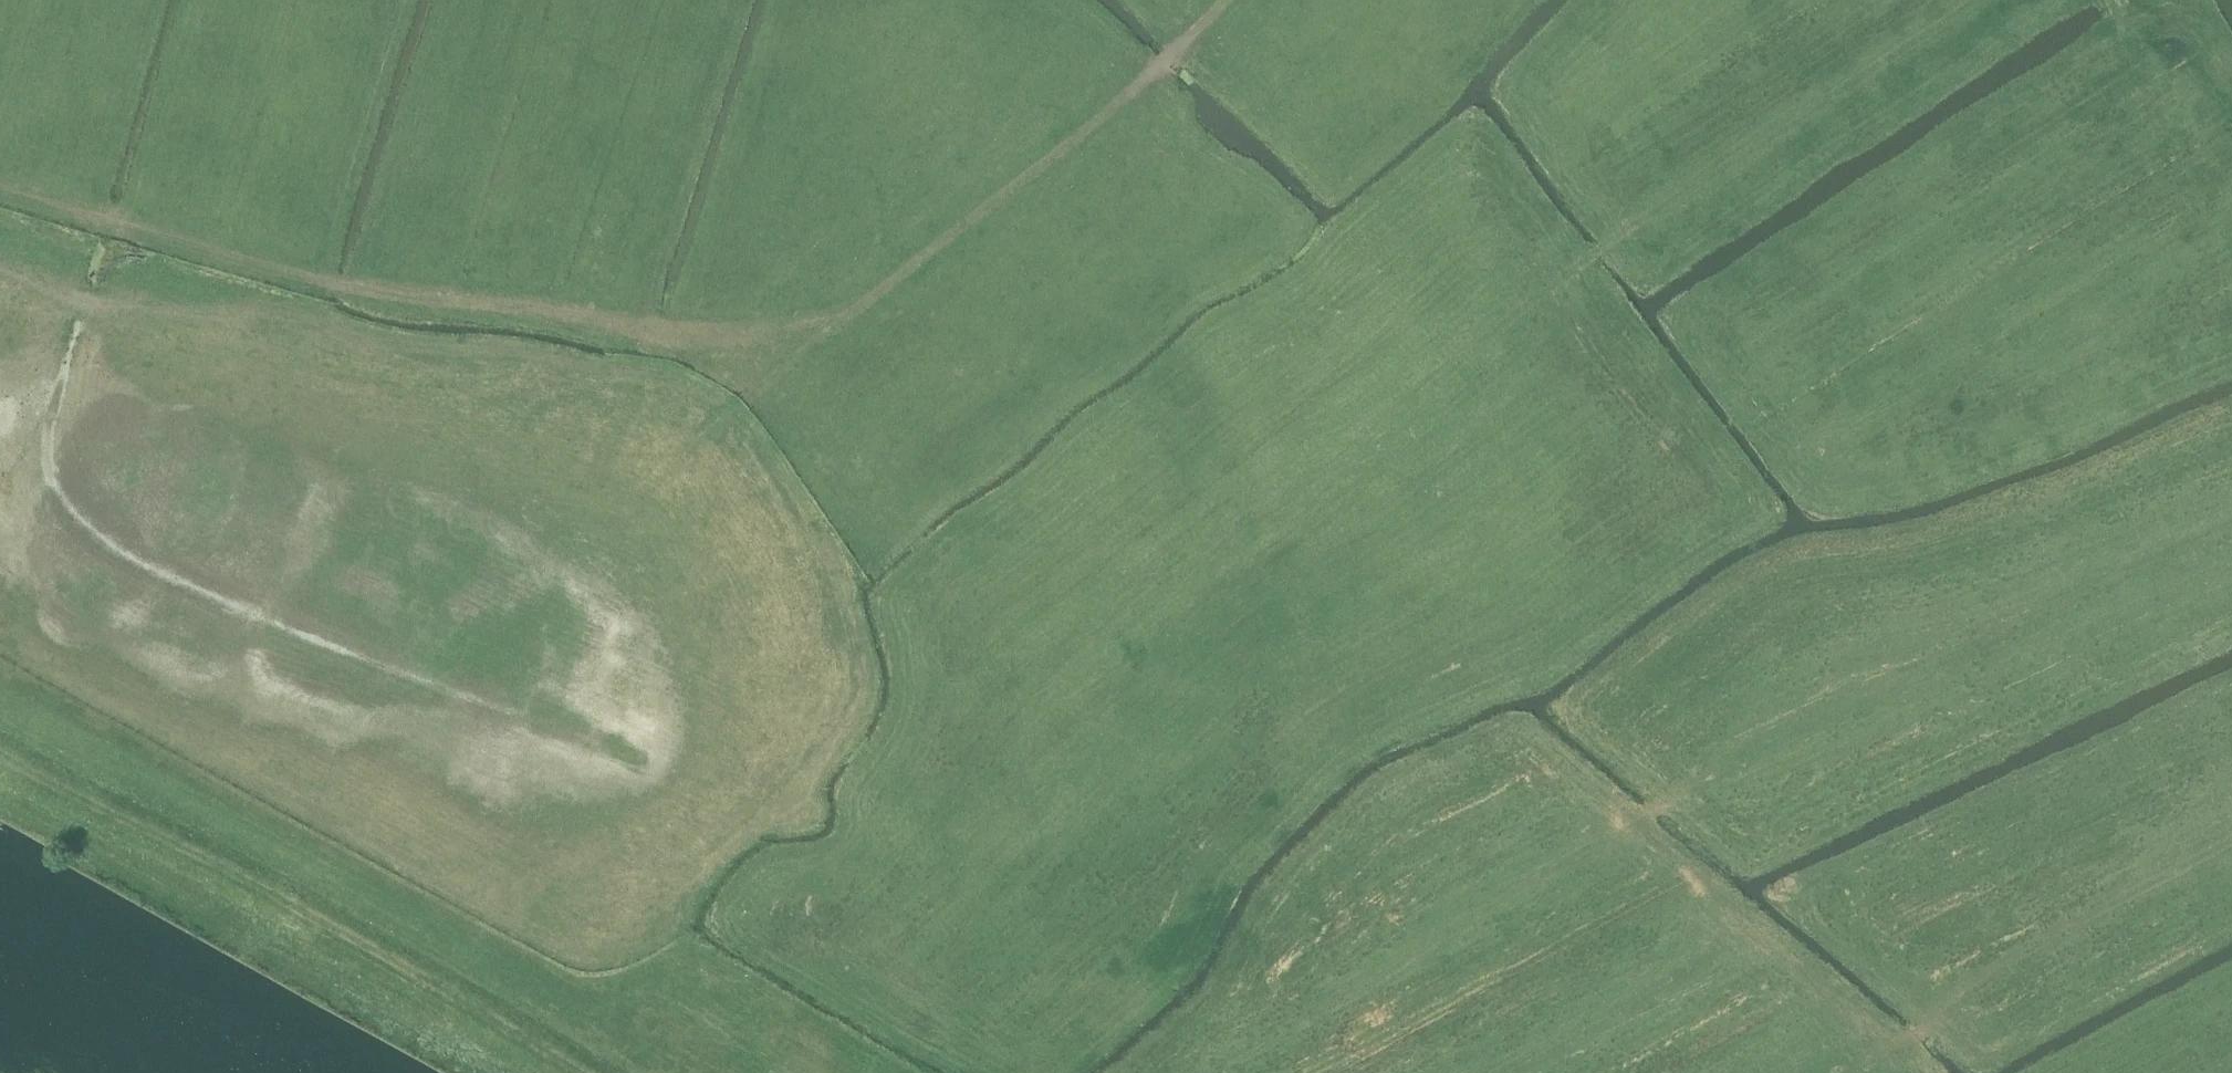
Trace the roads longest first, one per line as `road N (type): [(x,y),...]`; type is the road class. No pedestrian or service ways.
road 1 (track): [(0,183),(363,291),(655,332),(757,336),(848,316),(735,417)]
road 2 (track): [(587,1072),(337,925),(0,743)]
road 3 (track): [(848,316),(1168,62),(1227,0)]

